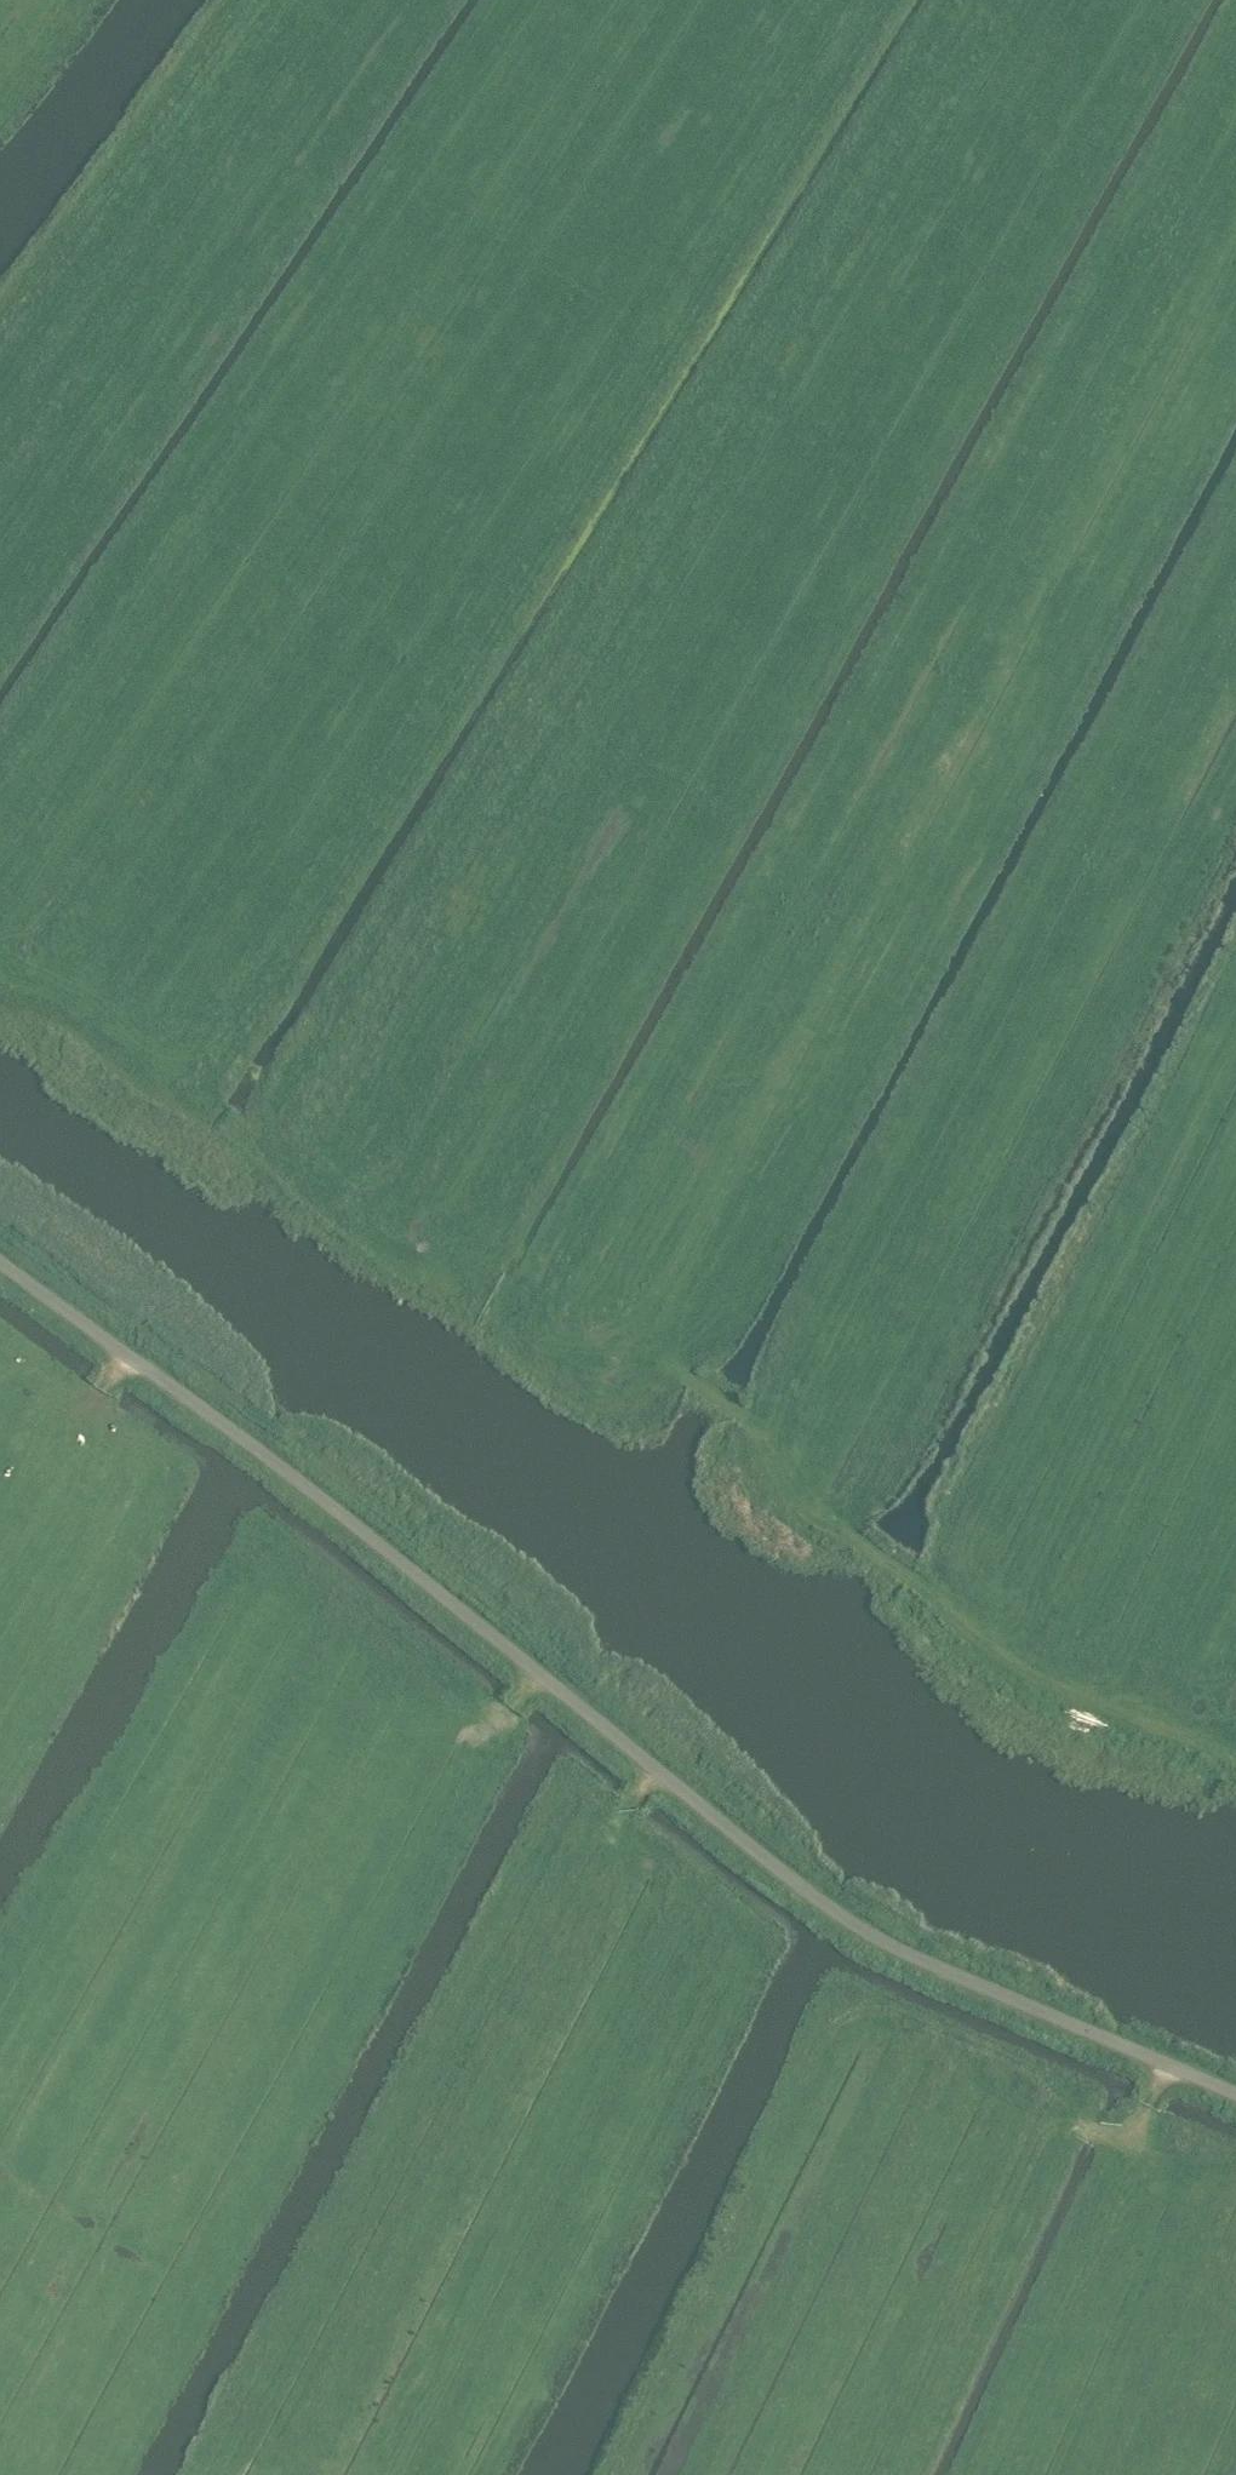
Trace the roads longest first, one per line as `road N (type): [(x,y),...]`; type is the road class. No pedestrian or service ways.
road 1 (track): [(466,1287),(660,1360),(743,1418),(772,1477),(927,1585),(969,1636),(1063,1696),(1235,1764)]
road 2 (track): [(493,1175),(466,1287),(74,1014),(0,991)]

